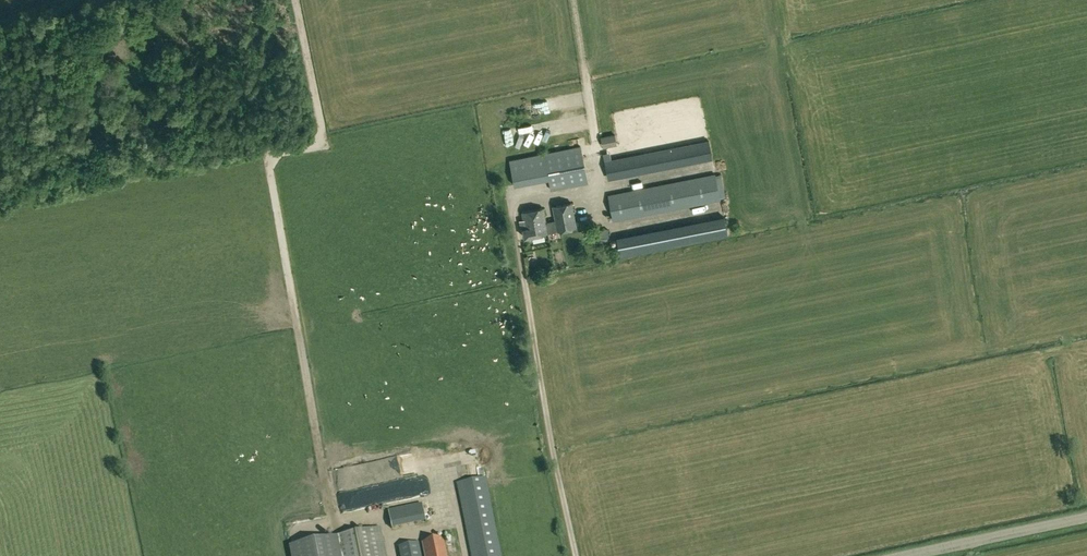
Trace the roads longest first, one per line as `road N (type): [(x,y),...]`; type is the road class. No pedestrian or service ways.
road 1 (tertiary): [(902,555),(1086,516)]

